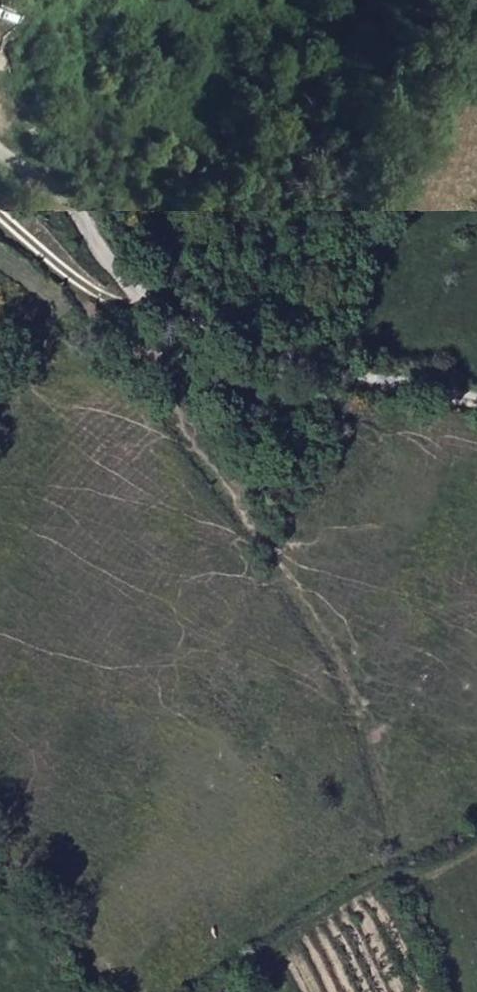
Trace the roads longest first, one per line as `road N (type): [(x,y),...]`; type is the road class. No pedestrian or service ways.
road 1 (unclassified): [(0,149),(200,328),(476,405)]
road 2 (track): [(476,848),(445,870),(370,890),(218,991)]

